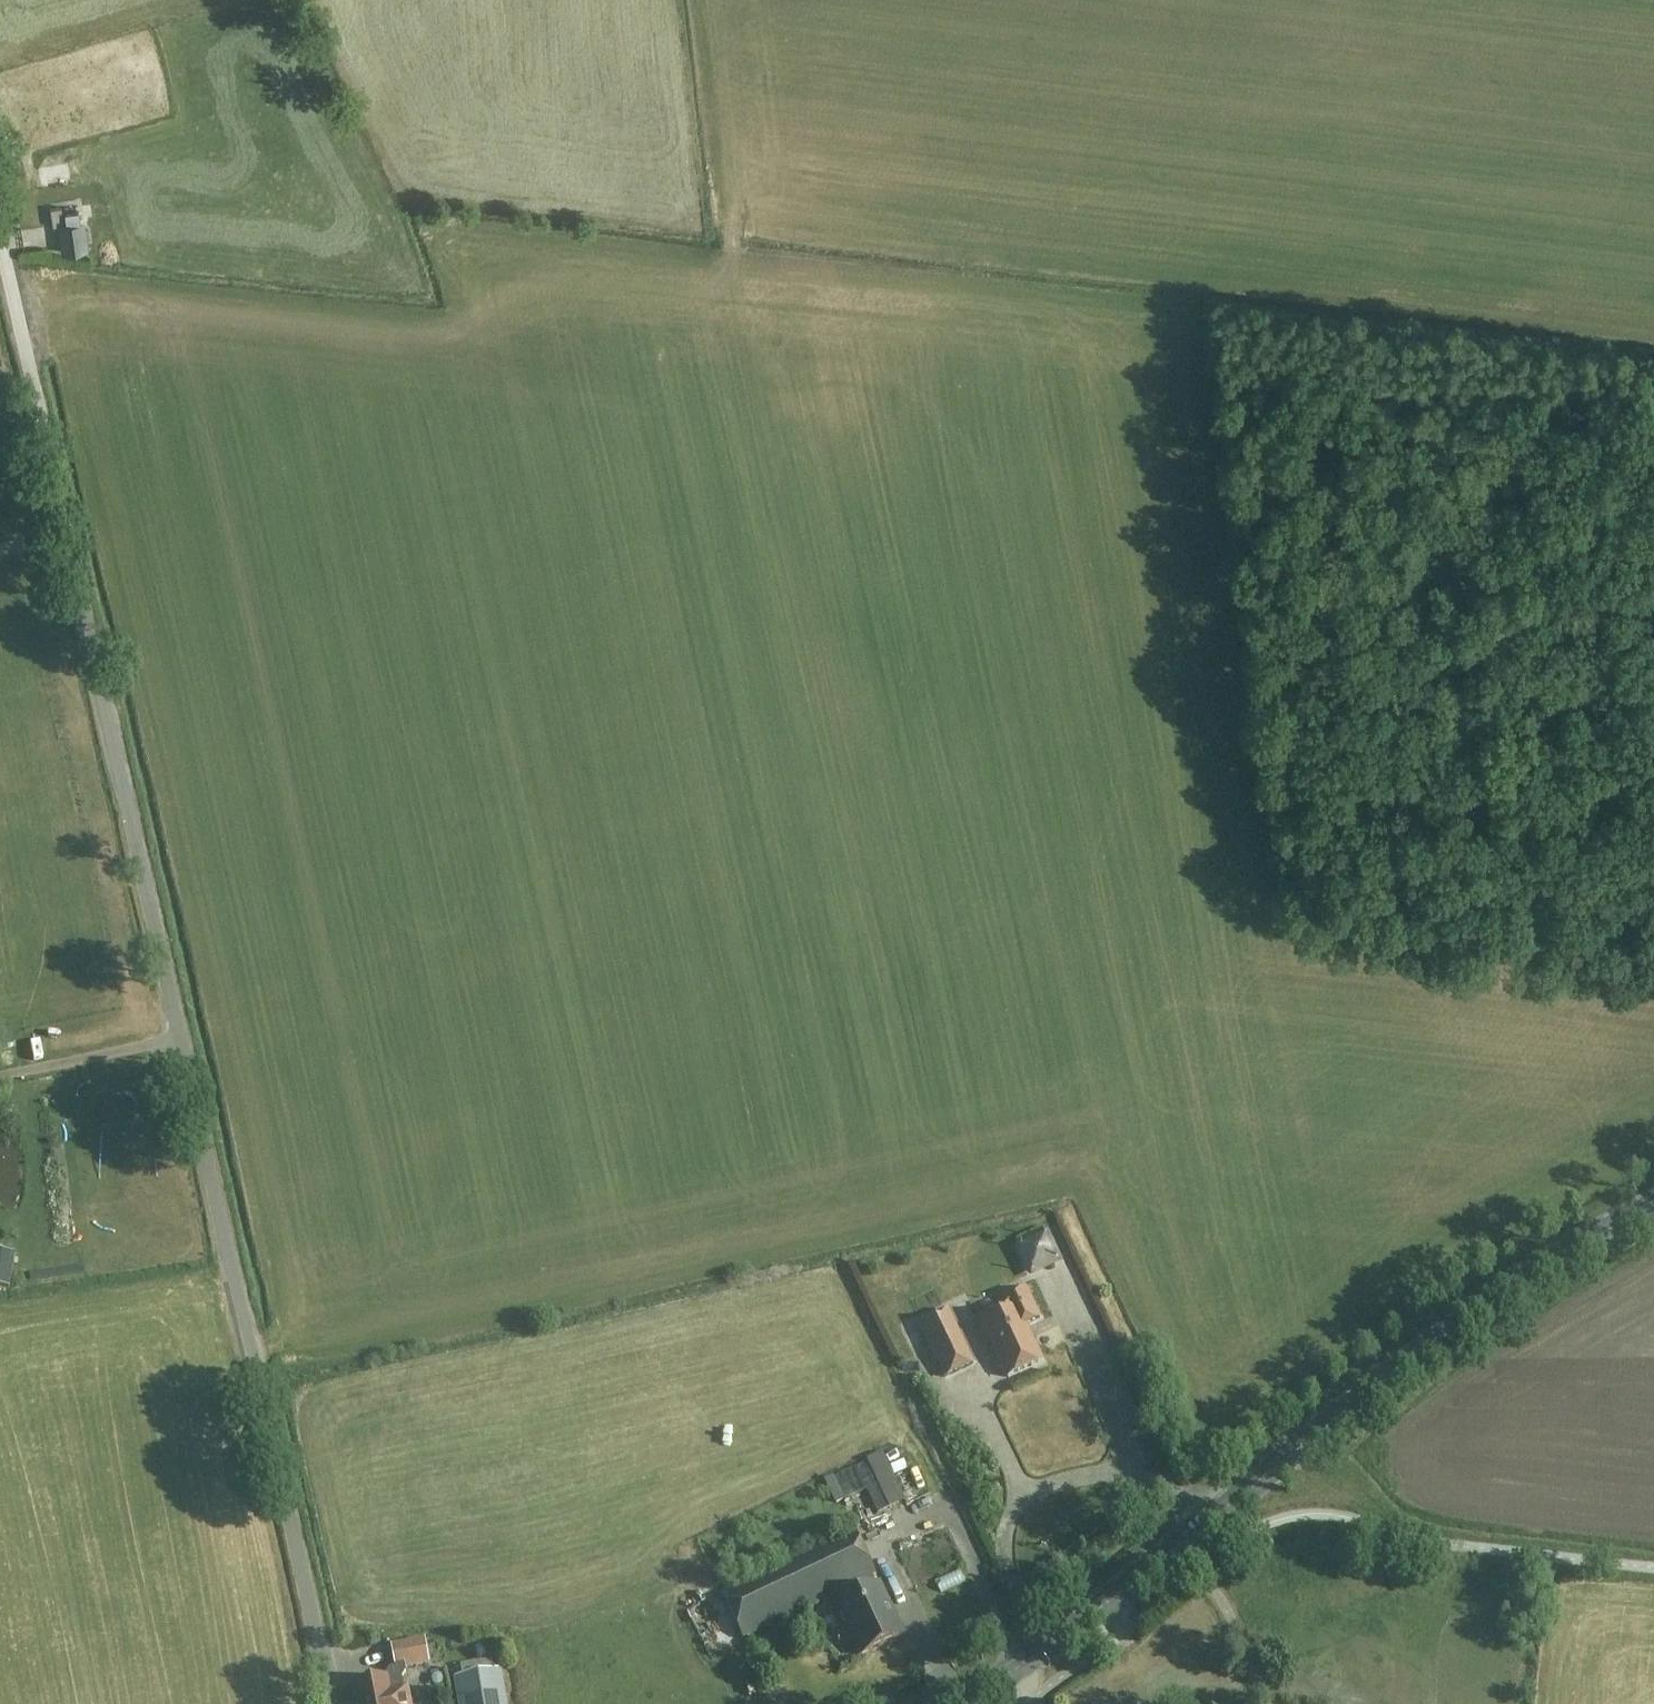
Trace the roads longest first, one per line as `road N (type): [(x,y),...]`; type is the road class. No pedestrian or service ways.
road 1 (unclassified): [(329,1703),(0,237)]
road 2 (primary): [(952,1703),(1084,1618),(1505,1289),(1653,1204)]
road 3 (track): [(179,1038),(0,1073)]

